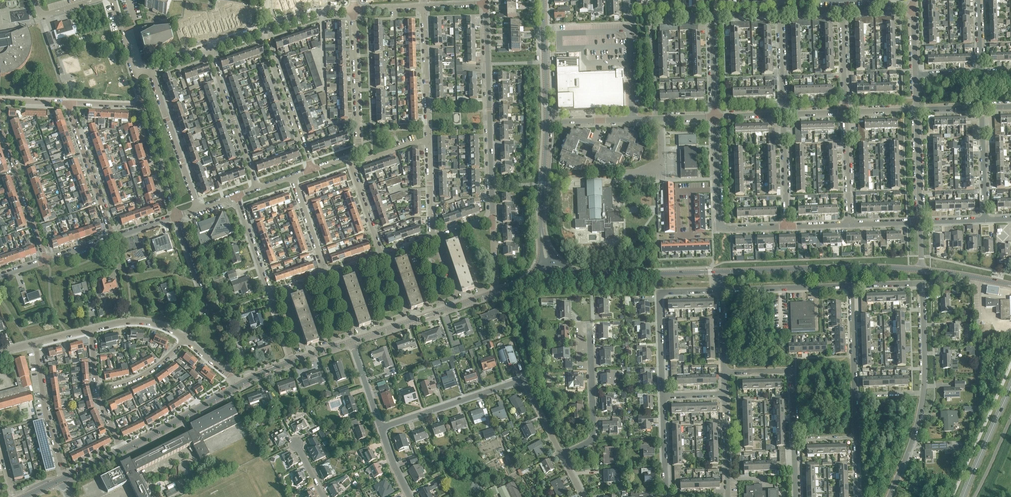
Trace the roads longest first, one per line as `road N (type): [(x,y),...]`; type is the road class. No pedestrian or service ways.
road 1 (residential): [(562,454),(522,380),(380,428)]
road 2 (residential): [(493,218),(485,4)]
road 3 (tertiary): [(351,342),(500,291),(548,264)]
road 4 (tertiary): [(922,269),(721,272)]
road 5 (residential): [(924,393),(922,284),(852,286)]
road 6 (tertiary): [(721,272),(591,275),(548,264)]
road 7 (residential): [(663,396),(660,292),(721,290)]
road 8 (residential): [(300,284),(321,344),(356,332),(335,272)]
road 9 (residential): [(405,248),(424,307),(460,295),(440,236)]
road 10 (residential): [(354,266),(375,325),(407,314),(387,254)]
road 11 (residential): [(562,454),(593,439),(590,324)]
road 12 (residential): [(263,30),(312,171)]
road 13 (residential): [(257,189),(209,49)]
road 14 (residential): [(151,69),(197,209)]
road 15 (residential): [(0,125),(48,261)]
road 16 (residential): [(358,153),(353,10)]
road 17 (residential): [(114,238),(67,103)]
road 18 (tertiary): [(548,264),(541,220),(548,122)]
road 19 (residential): [(65,478),(35,344)]
road 20 (residential): [(795,439),(792,371),(724,372)]
road 21 (tertiary): [(122,450),(240,384)]
road 22 (residential): [(184,339),(201,319),(204,297),(175,217)]
road 23 (residential): [(423,7),(428,139)]
road 24 (residential): [(721,290),(852,286)]
road 25 (tertiary): [(548,122),(543,0)]
road 26 (secondary): [(963,496),(1010,386)]

